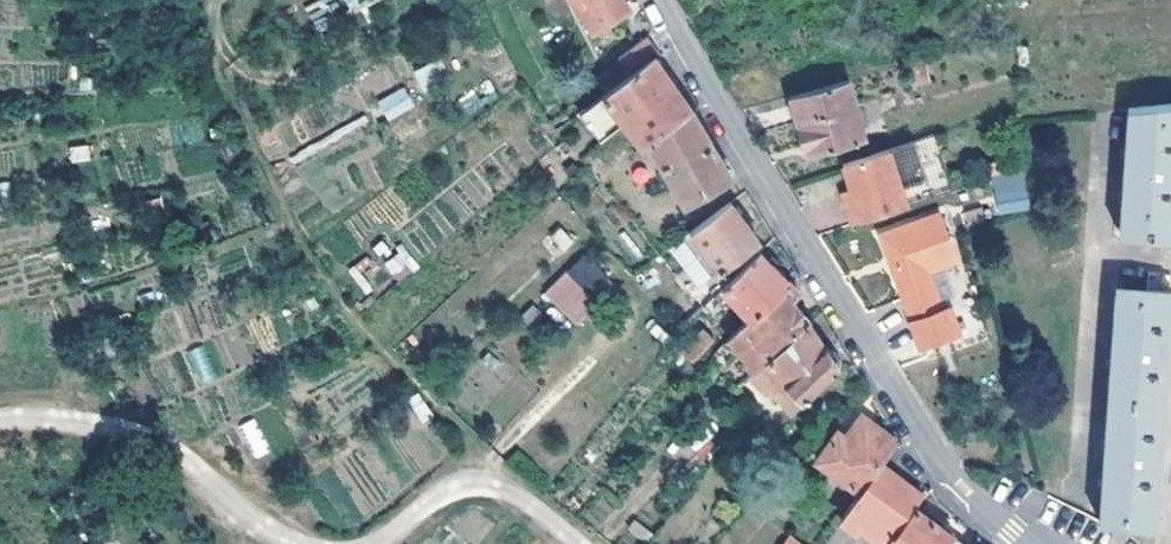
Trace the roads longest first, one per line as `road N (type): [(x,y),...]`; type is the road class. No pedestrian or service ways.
road 1 (residential): [(1025,543),(942,461),(661,0)]
road 2 (track): [(0,428),(56,425),(160,441),(299,543)]
road 3 (track): [(387,543),(459,485),(494,483)]

